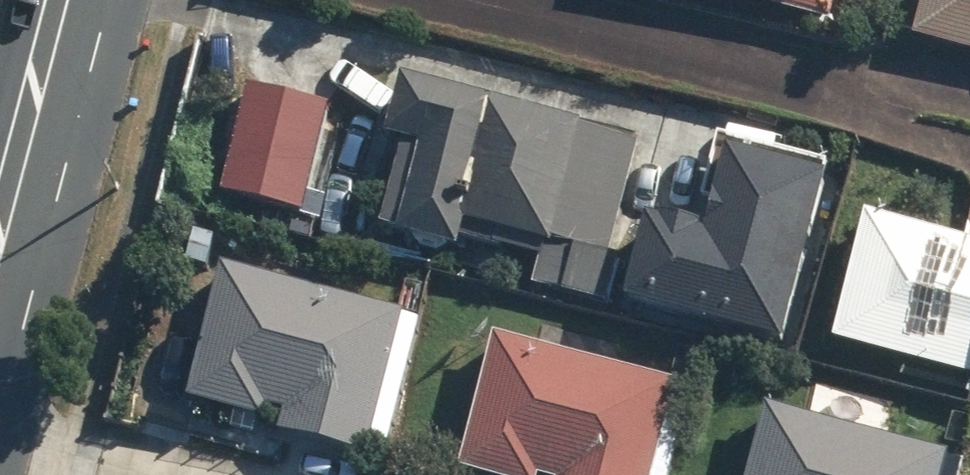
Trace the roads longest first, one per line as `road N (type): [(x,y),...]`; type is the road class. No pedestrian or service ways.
road 1 (secondary): [(58,0),(0,220)]
road 2 (residential): [(0,437),(151,474)]

